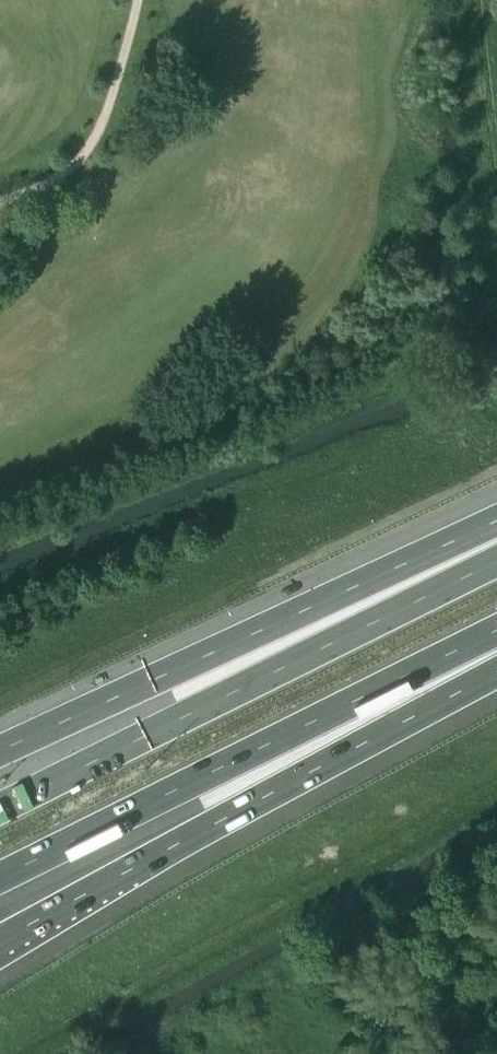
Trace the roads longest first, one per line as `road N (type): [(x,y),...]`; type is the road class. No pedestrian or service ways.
road 1 (motorway): [(0,939),(496,672)]
road 2 (motorway): [(496,560),(0,808)]
road 3 (motorway): [(0,877),(496,630)]
road 4 (motorway): [(496,520),(0,751)]
road 5 (track): [(0,546),(496,351)]

